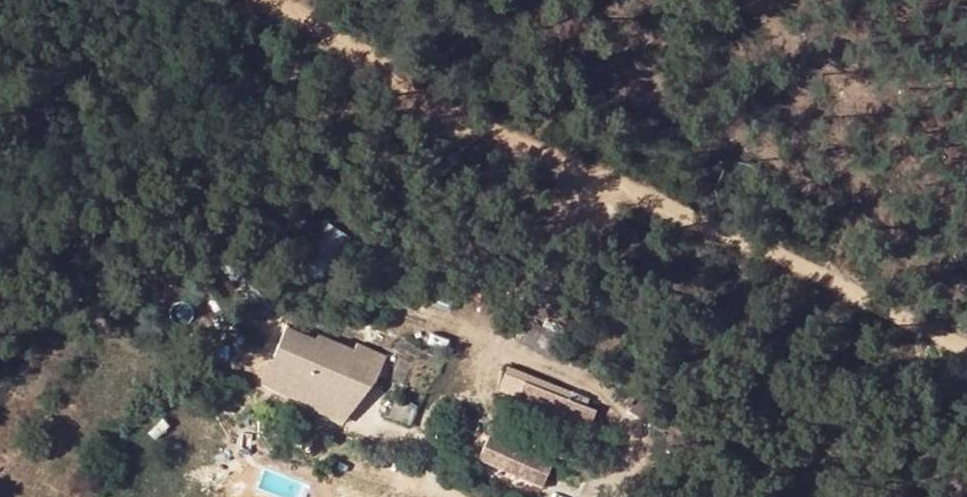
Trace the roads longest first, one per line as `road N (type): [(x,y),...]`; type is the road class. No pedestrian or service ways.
road 1 (track): [(966,345),(446,113),(262,0)]

